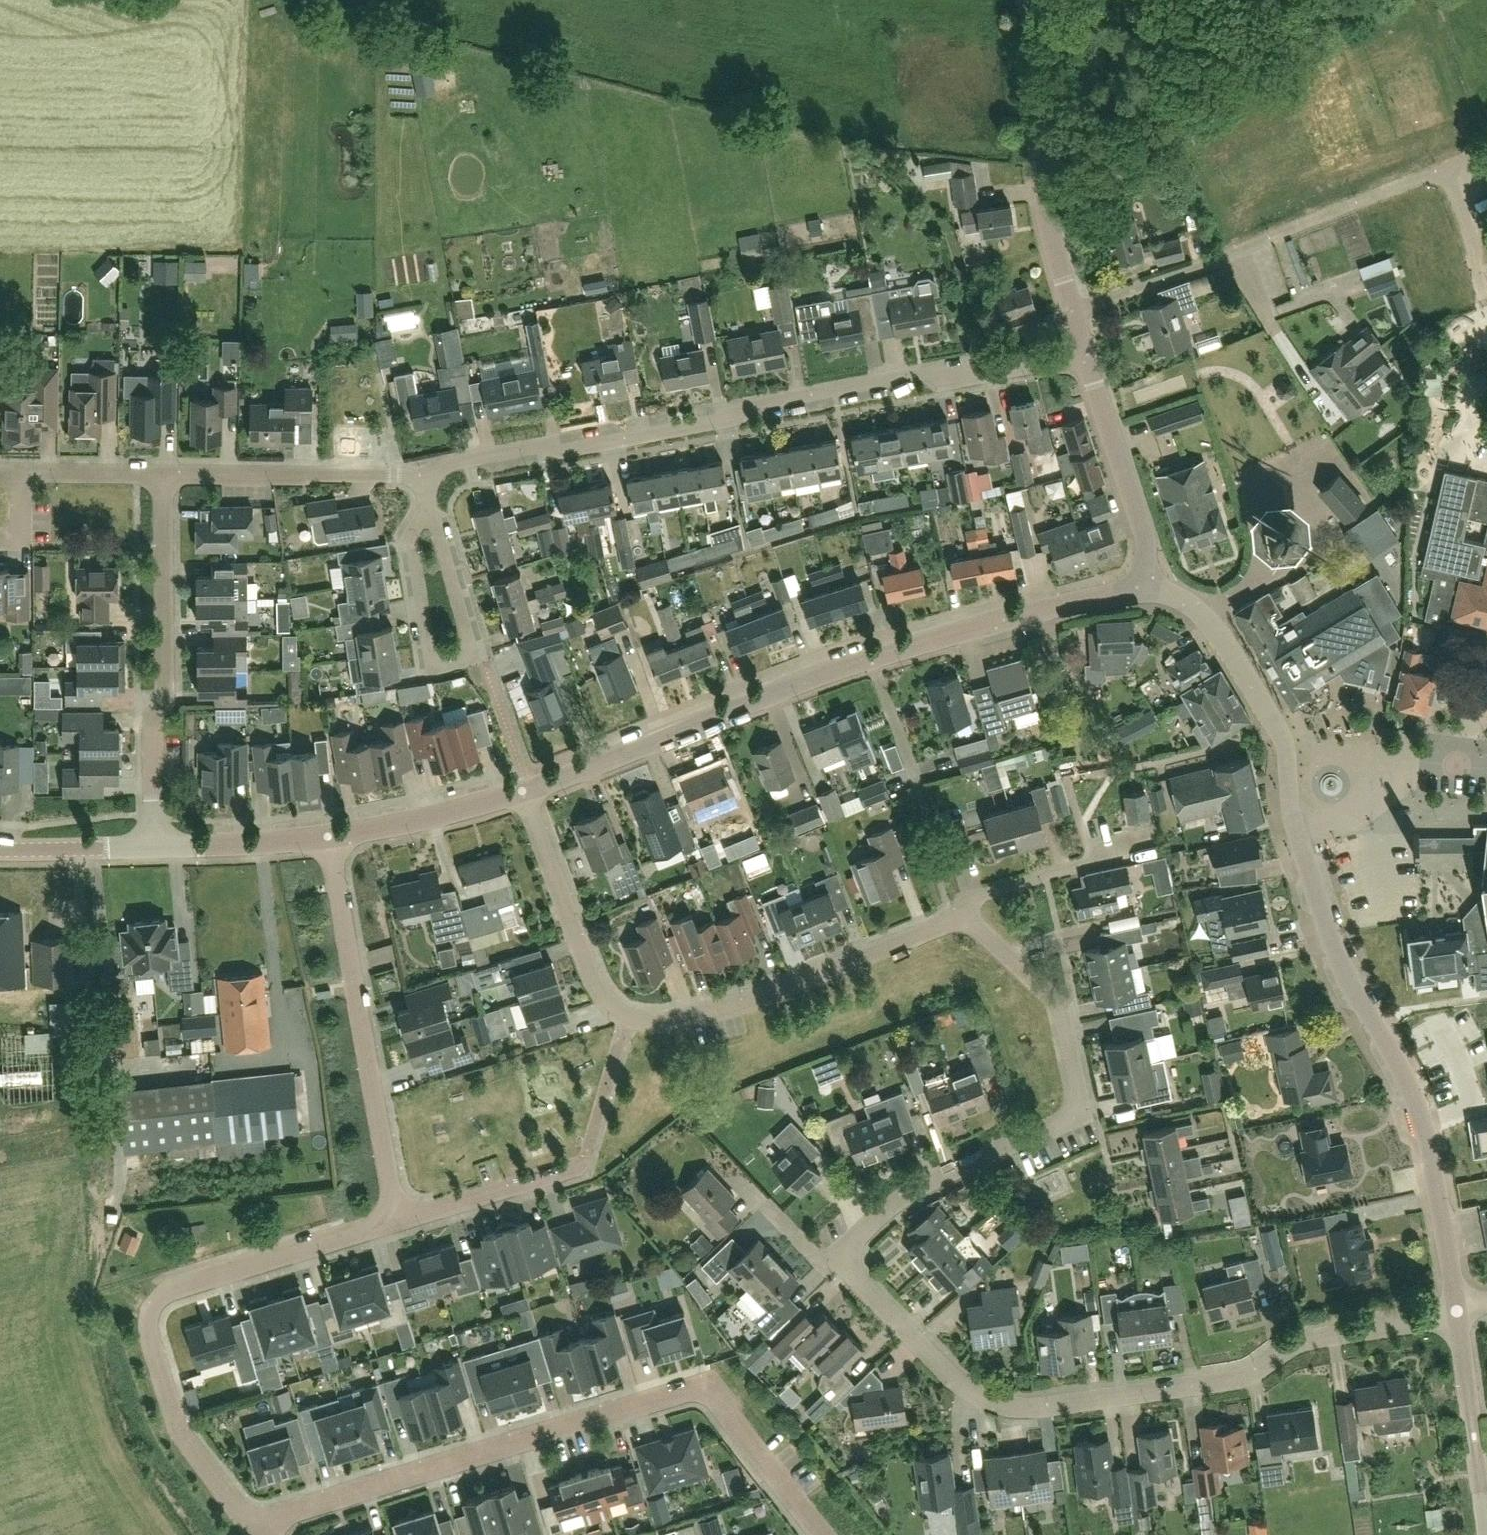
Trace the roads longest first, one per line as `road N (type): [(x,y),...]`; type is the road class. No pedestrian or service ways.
road 1 (residential): [(1455,1309),(1309,1339),(1245,1379),(1025,1407),(966,1386),(835,1261)]
road 2 (residential): [(431,482),(458,459),(524,447),(566,451),(712,423),(751,405),(917,372),(965,378),(1084,353)]
road 3 (residential): [(253,1525),(705,1386),(819,1534)]
road 4 (tertiary): [(530,791),(871,660),(1143,589)]
road 5 (residential): [(962,915),(745,1004),(663,1023),(626,1020),(594,979),(530,791)]
road 6 (residential): [(835,1261),(887,1211),(942,1176),(1087,1116),(1064,1008),(962,915)]
road 7 (unclassified): [(1455,1309),(1416,1105),(1334,948),(1297,830)]
road 8 (residential): [(399,1221),(172,1289),(159,1304),(154,1324),(183,1434),(253,1525)]
road 9 (residential): [(331,835),(399,1221)]
road 10 (residential): [(153,852),(153,717),(165,700),(163,471)]
road 11 (residential): [(1237,251),(1445,175),(1485,300)]
road 12 (residential): [(429,510),(411,537),(434,667),(471,654),(431,518)]
road 13 (tertiary): [(1072,310),(1040,178),(1032,0)]
road 14 (residential): [(163,471),(394,473),(431,482)]
road 15 (tertiary): [(1143,589),(1140,517),(1084,353)]
road 16 (unclassified): [(1297,830),(1282,729),(1203,613)]
road 17 (residential): [(0,544),(22,544),(23,472),(163,471)]
road 18 (residential): [(1264,575),(1320,547),(1326,533),(1318,507),(1292,490),(1276,492),(1252,518),(1257,542)]
road 19 (residential): [(1297,830),(1358,809),(1426,764),(1486,762)]
road 20 (unclassified): [(1486,1511),(1455,1309)]
road 21 (tertiary): [(331,835),(530,791)]
road 22 (residential): [(583,1169),(399,1221)]
road 23 (residential): [(1237,251),(1277,339),(1330,417)]
road 24 (tertiary): [(153,852),(331,835)]
road 25 (residential): [(1072,310),(1237,251)]
road 26 (unknown): [(156,1332),(6,1405)]
road 27 (tertiary): [(0,851),(153,852)]
road 28 (unknown): [(103,1534),(13,1417)]
road 29 (residential): [(962,915),(979,899),(1091,864)]

